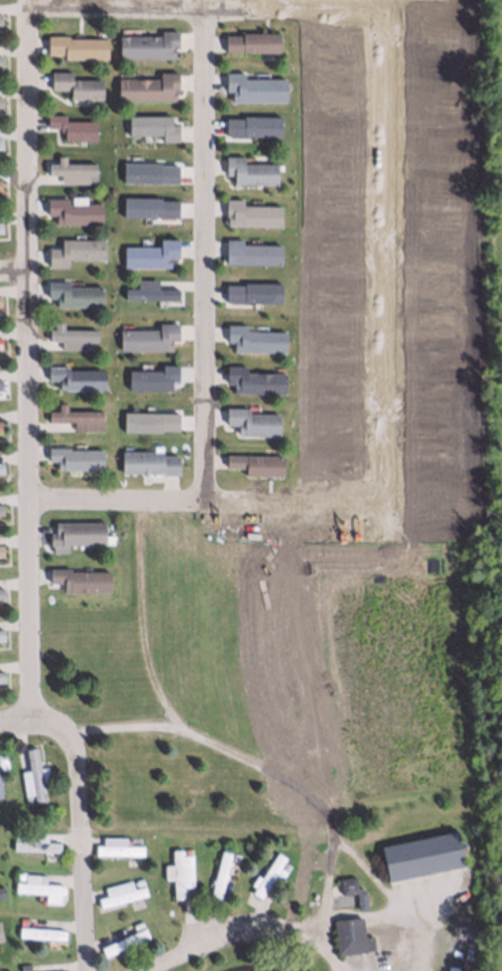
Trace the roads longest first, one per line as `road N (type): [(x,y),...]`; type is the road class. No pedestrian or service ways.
road 1 (residential): [(27,718),(23,5)]
road 2 (residential): [(207,501),(202,7)]
road 3 (residential): [(70,730),(91,970)]
road 4 (track): [(142,500),(146,655),(182,730)]
road 5 (residential): [(249,501),(27,498)]
road 6 (residential): [(23,5),(242,7)]
road 7 (residential): [(145,970),(242,932),(317,937)]

